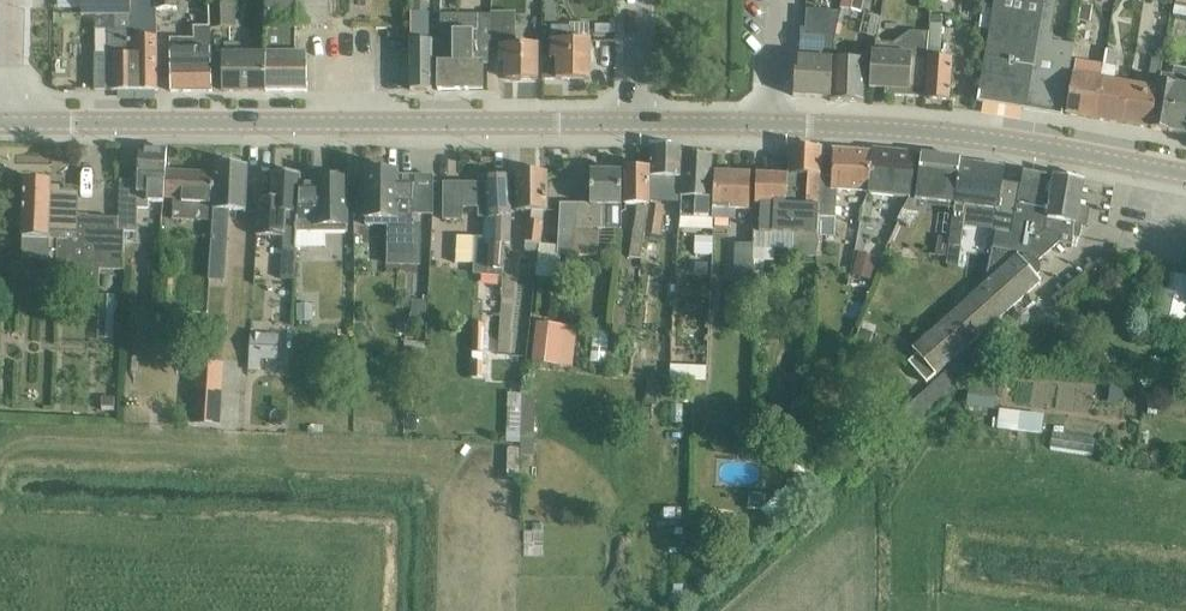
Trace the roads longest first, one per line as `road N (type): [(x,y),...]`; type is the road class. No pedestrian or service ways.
road 1 (tertiary): [(8,123),(635,124)]
road 2 (tertiary): [(768,125),(935,132),(1185,175)]
road 3 (tertiary): [(635,124),(768,125)]
road 4 (residential): [(768,125),(779,0)]
road 5 (residential): [(639,0),(635,124)]
road 6 (residential): [(8,123),(10,0)]

